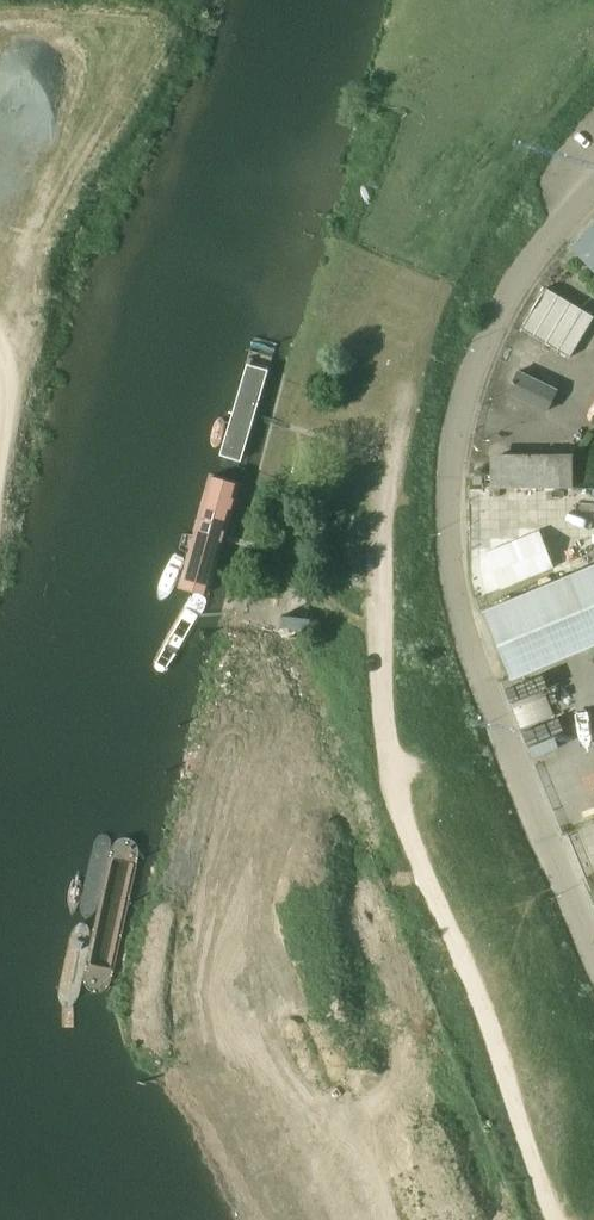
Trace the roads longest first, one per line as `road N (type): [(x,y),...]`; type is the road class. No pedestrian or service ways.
road 1 (unclassified): [(560,1219),(406,848),(386,747),(377,540),(403,391)]
road 2 (unclassified): [(593,946),(474,656),(448,540),(454,460),(486,348),(543,237),(593,183)]

